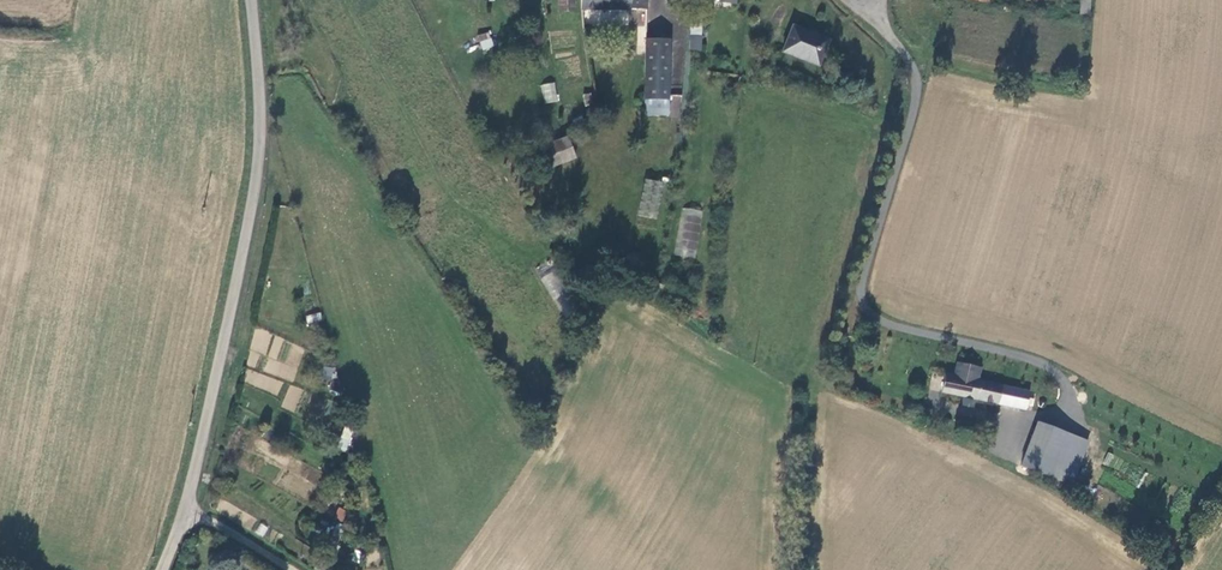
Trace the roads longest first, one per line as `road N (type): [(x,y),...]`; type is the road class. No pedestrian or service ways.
road 1 (unclassified): [(184,512),(259,151),(251,0)]
road 2 (unclassified): [(184,512),(290,569)]

